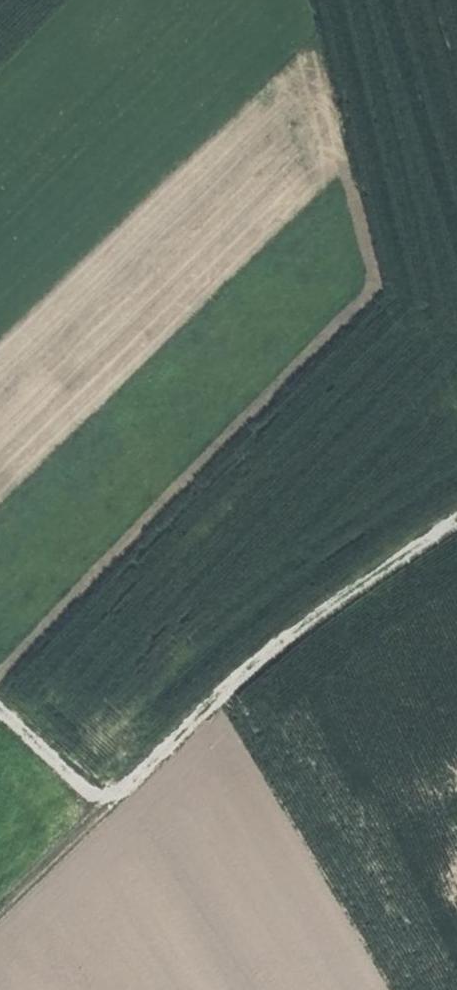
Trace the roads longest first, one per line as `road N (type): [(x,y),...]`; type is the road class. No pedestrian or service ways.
road 1 (track): [(456,516),(286,621),(0,896)]
road 2 (track): [(0,715),(99,801)]

